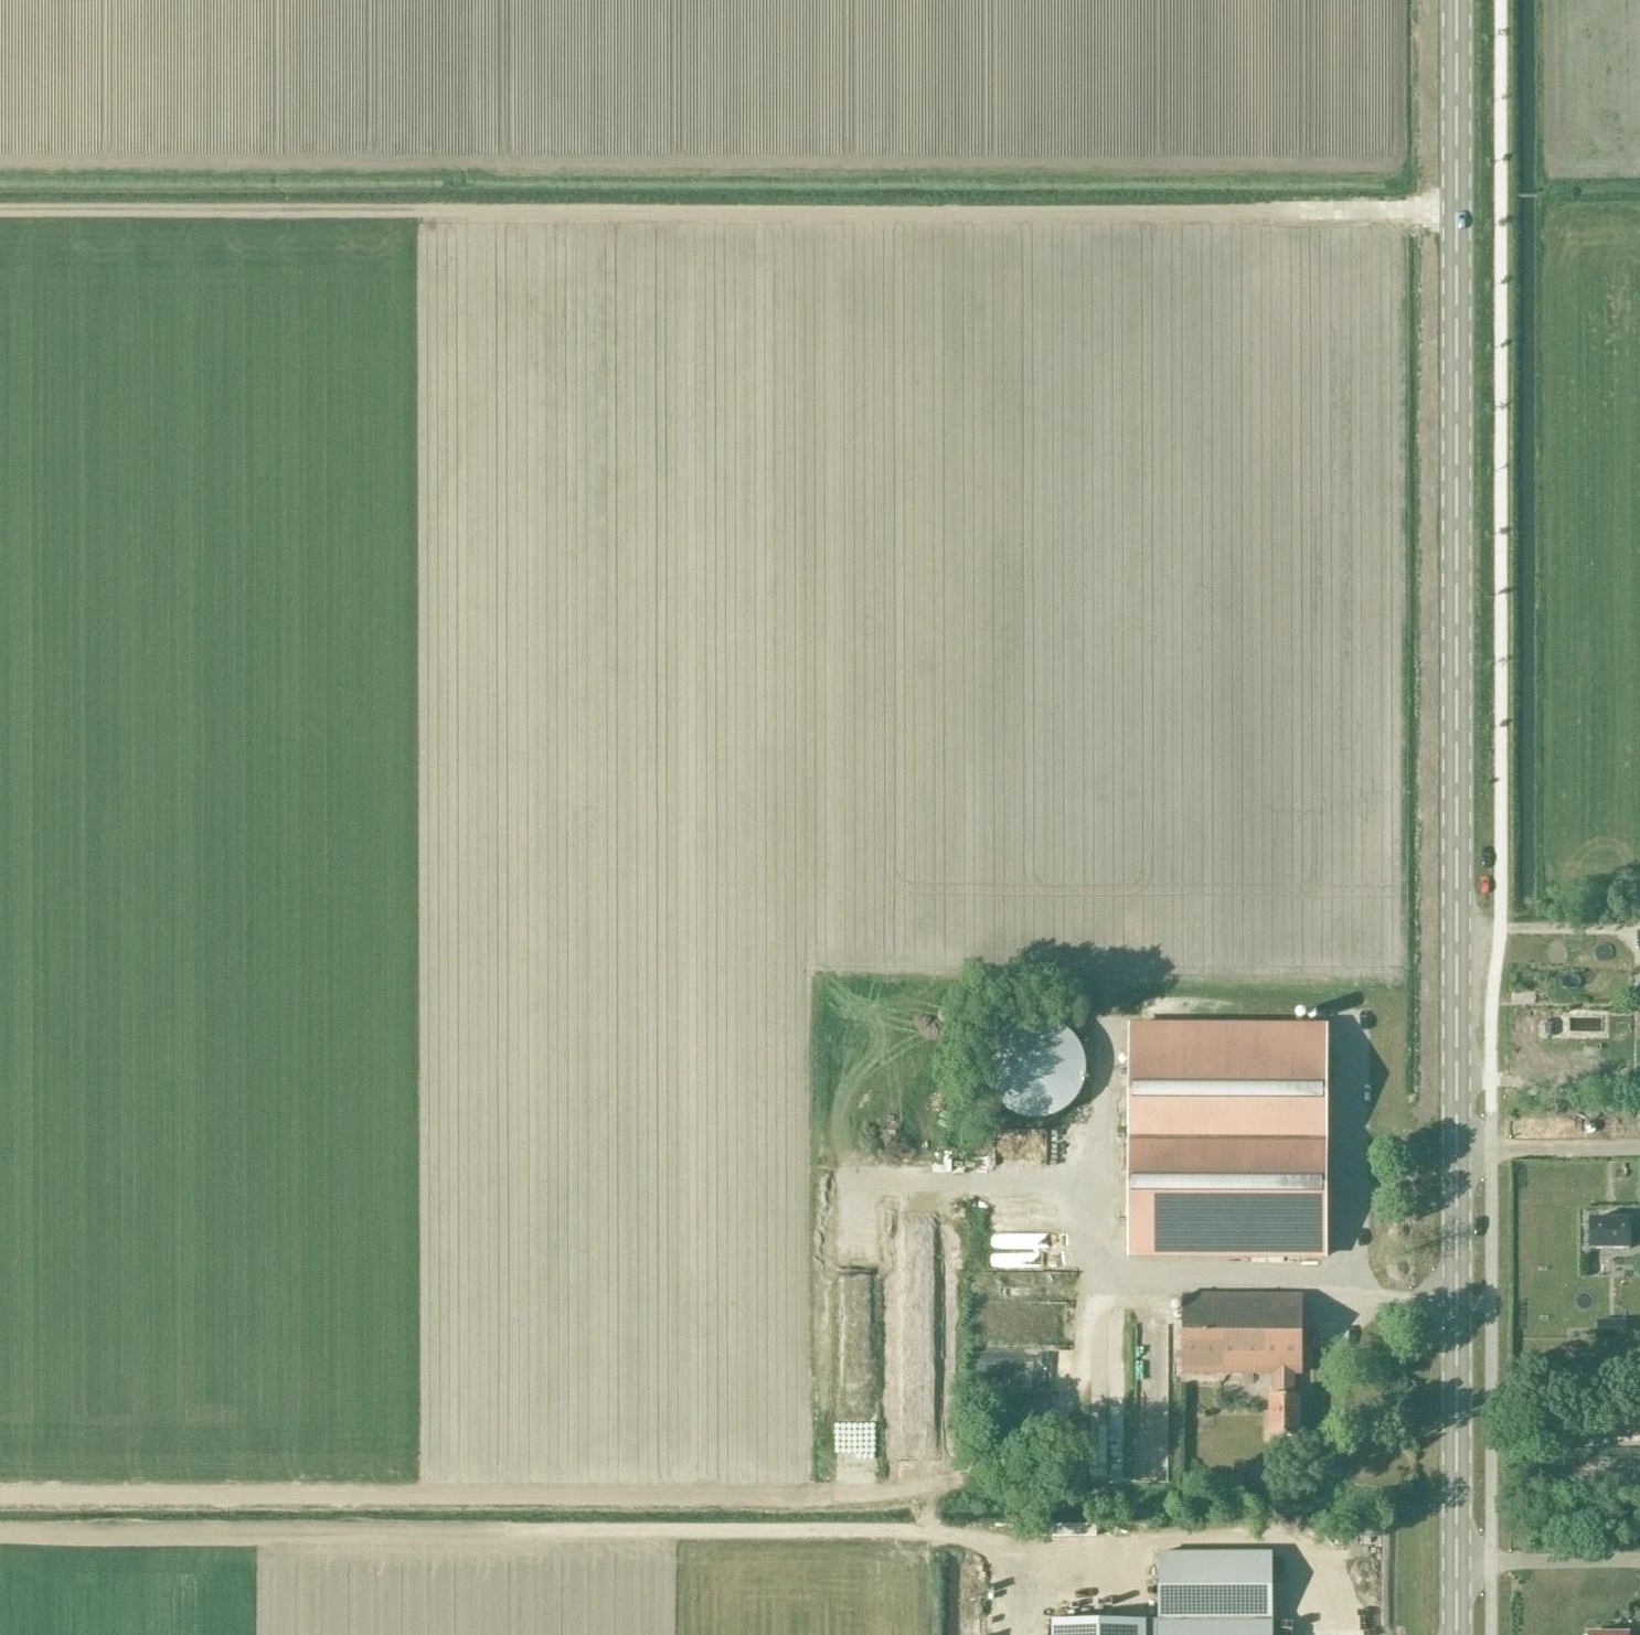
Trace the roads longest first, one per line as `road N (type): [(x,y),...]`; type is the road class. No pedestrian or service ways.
road 1 (secondary): [(1456,1634),(1456,0)]

